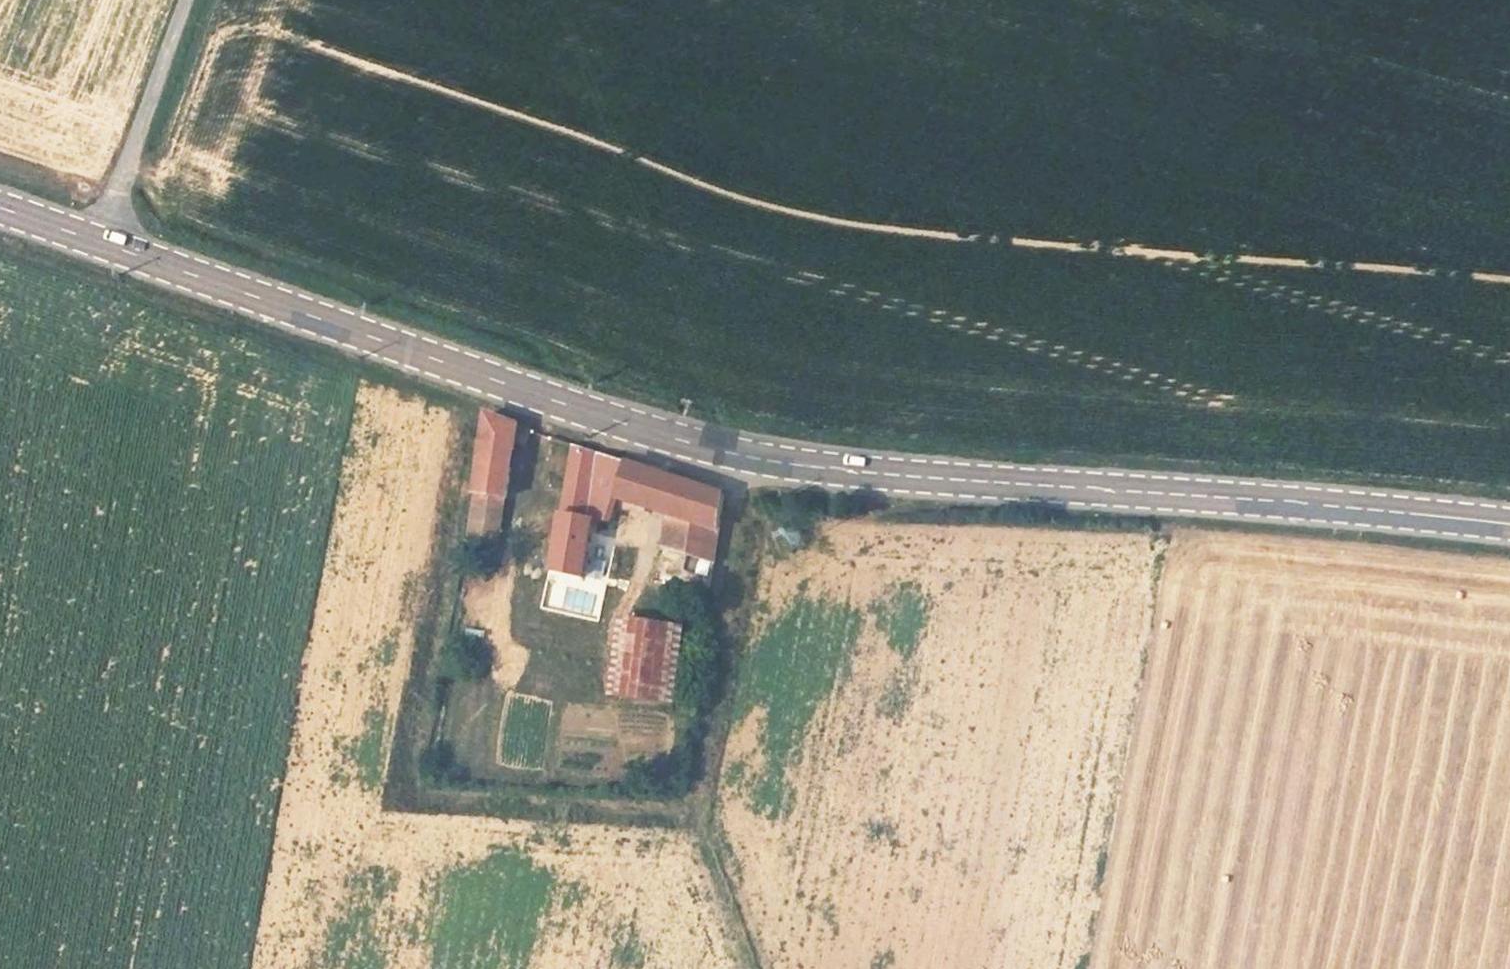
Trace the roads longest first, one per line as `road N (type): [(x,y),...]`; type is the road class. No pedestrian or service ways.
road 1 (primary): [(1509,522),(1360,501),(898,478),(743,455),(99,240)]
road 2 (unclassified): [(185,0),(99,240)]

